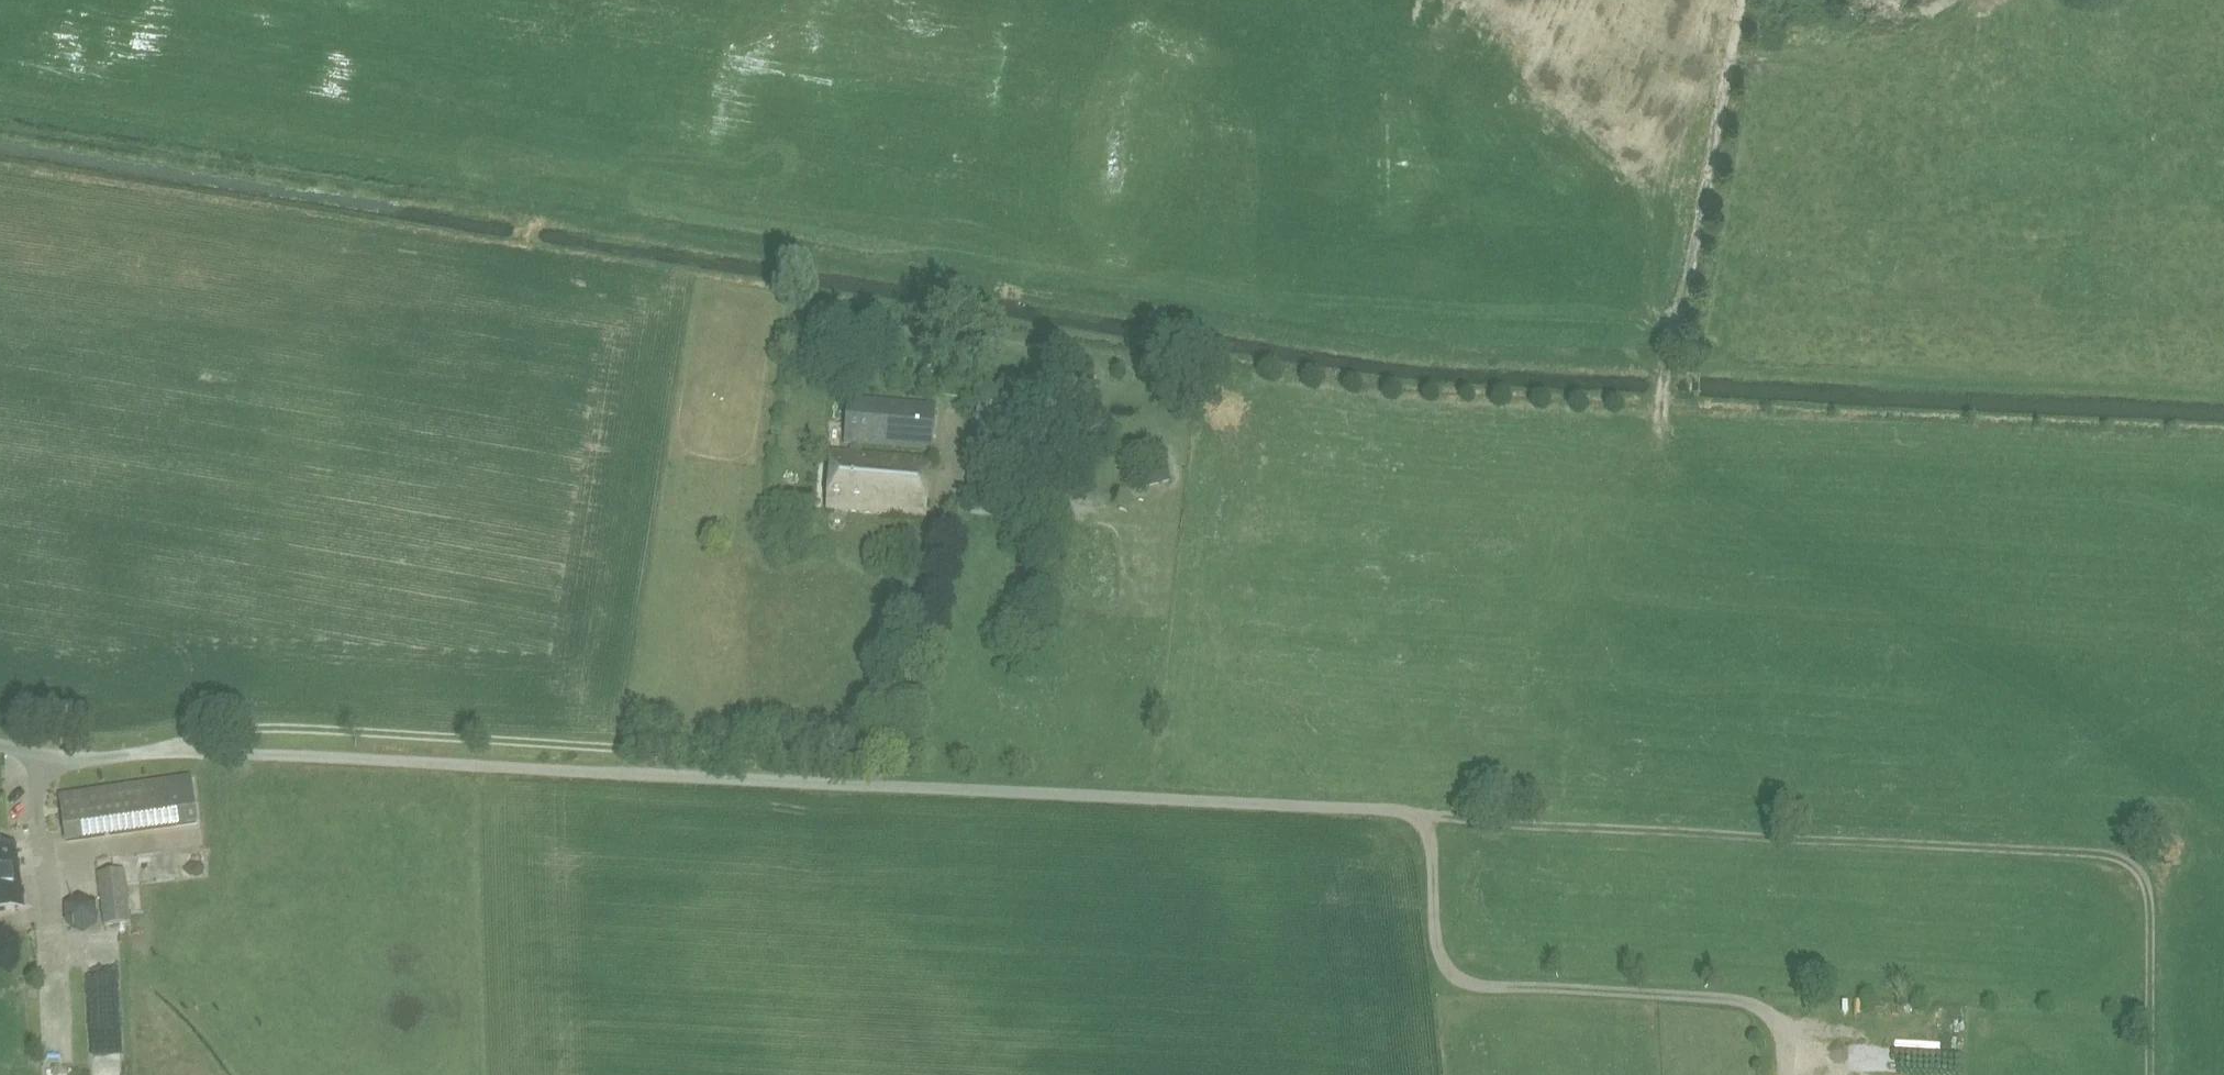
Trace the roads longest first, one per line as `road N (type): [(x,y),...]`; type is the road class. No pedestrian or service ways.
road 1 (residential): [(140,755),(48,760),(0,744)]

